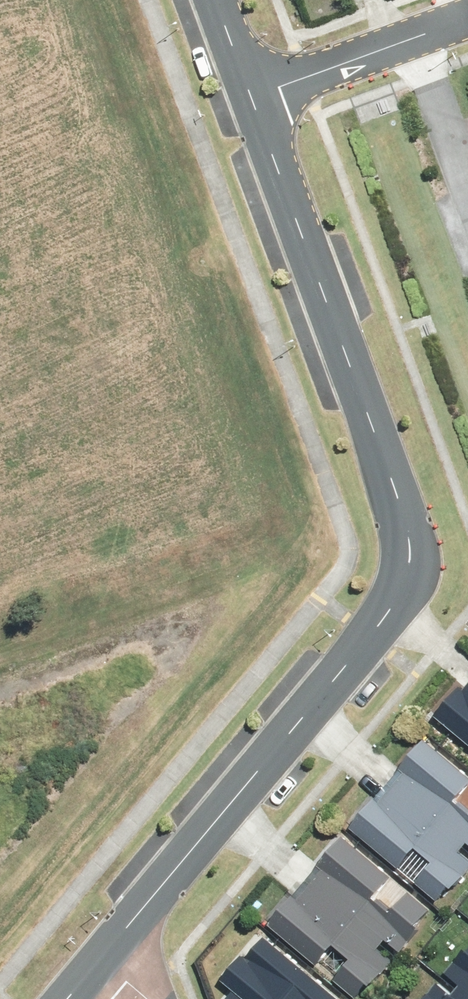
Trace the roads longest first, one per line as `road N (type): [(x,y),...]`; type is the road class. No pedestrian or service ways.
road 1 (residential): [(97,958),(390,600),(401,564),(399,528),(250,105)]
road 2 (residential): [(250,105),(411,43)]
road 3 (residential): [(411,43),(467,194)]

